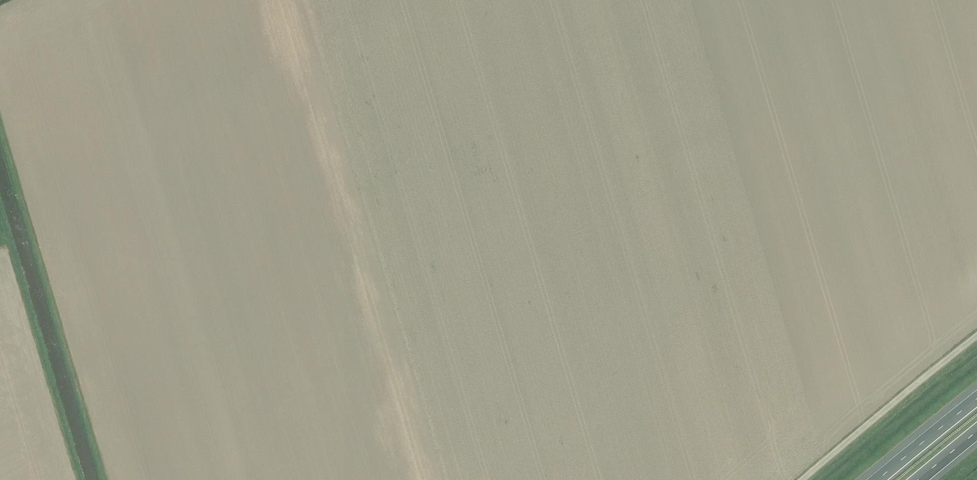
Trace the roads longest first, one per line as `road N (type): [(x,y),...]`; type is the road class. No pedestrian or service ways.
road 1 (unclassified): [(802,479),(976,335)]
road 2 (motorway): [(976,399),(878,479)]

